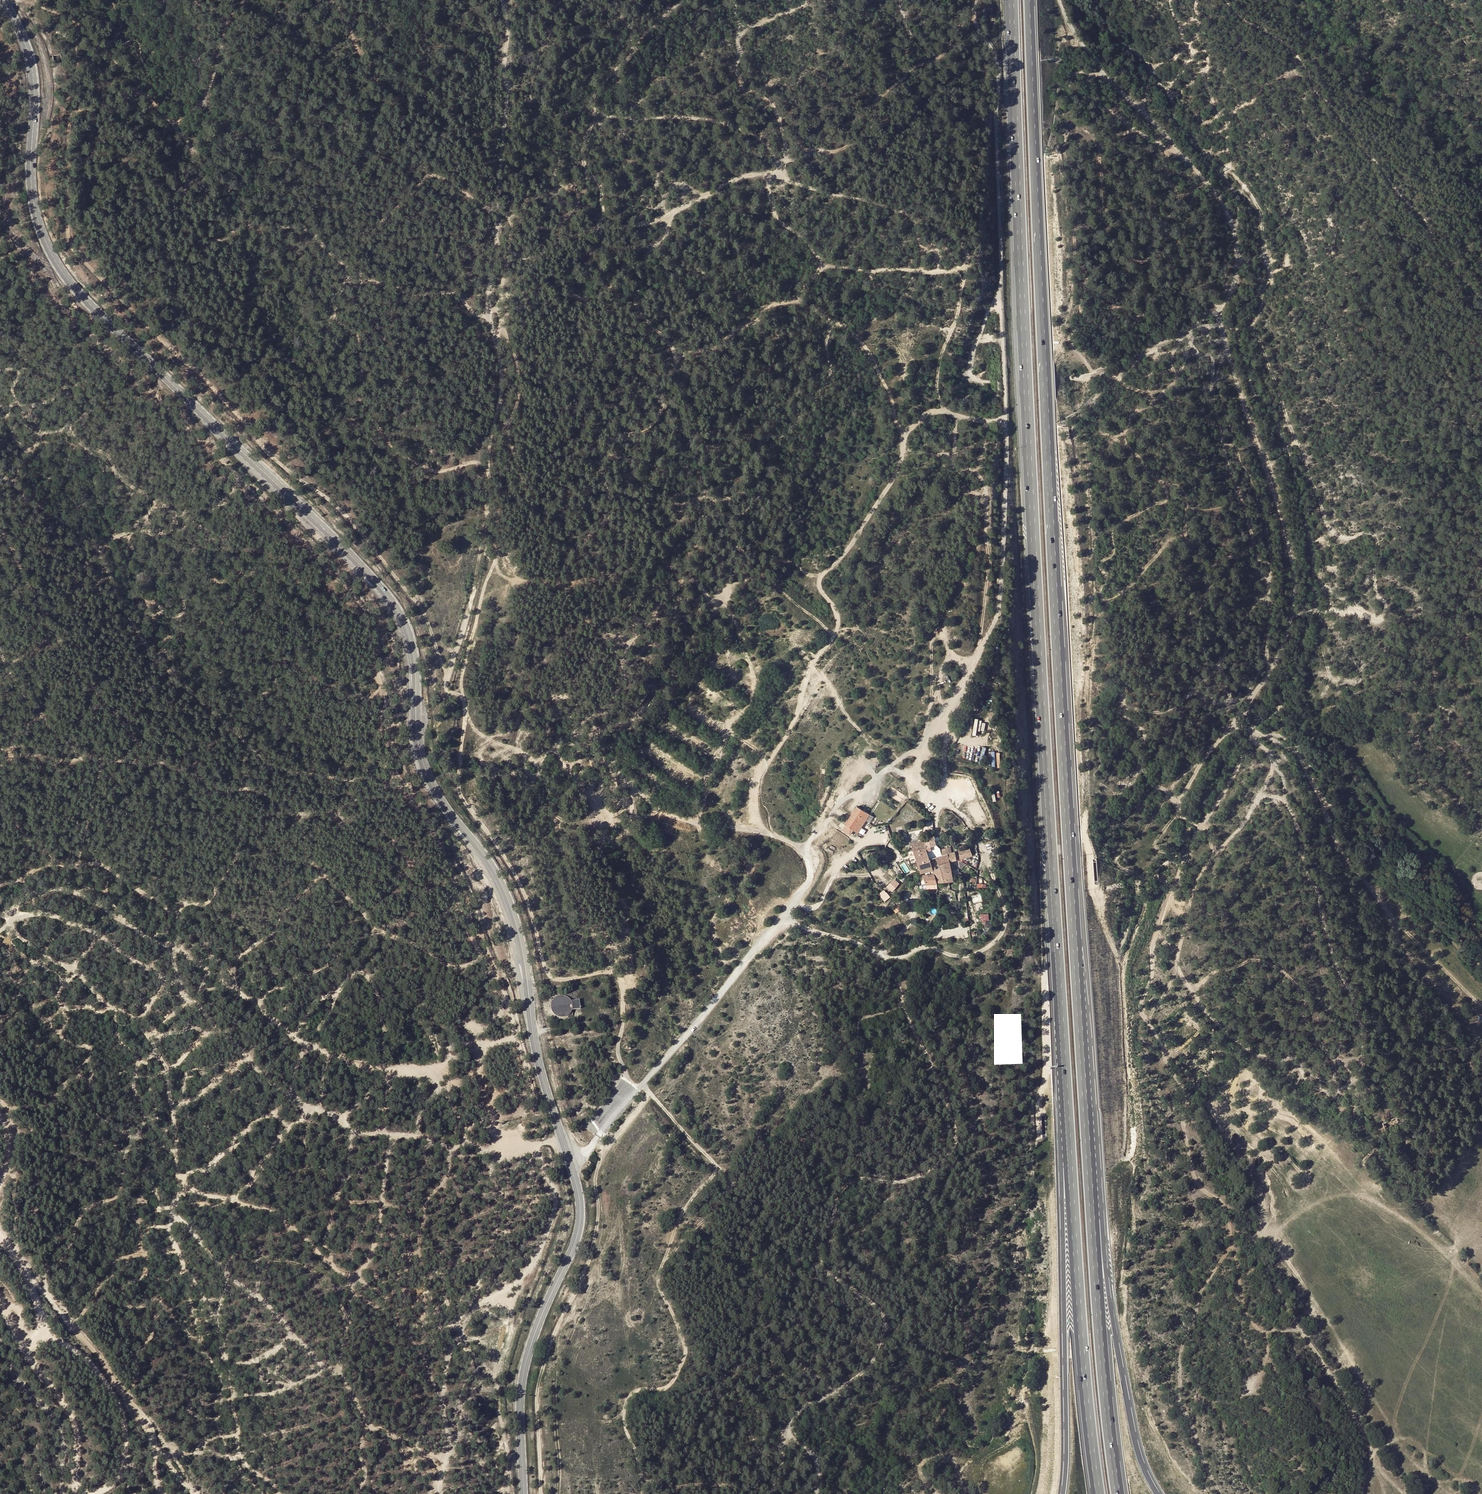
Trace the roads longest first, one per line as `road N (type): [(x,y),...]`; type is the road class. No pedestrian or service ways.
road 1 (primary): [(4,0),(29,52),(32,197),(57,264),(403,614),(414,646),(424,760),(515,919),(539,1065),(581,1211),(524,1368),(524,1493)]
road 2 (track): [(635,1093),(617,1055),(624,1023),(615,973),(555,979),(545,970),(521,887),(460,794),(465,703),(445,689),(416,603),(357,528),(259,444),(69,242),(74,115),(141,91)]
road 3 (motorway): [(1085,1157),(1030,0)]
road 4 (track): [(1481,969),(1368,860),(1300,750),(1259,730),(1244,712),(1287,632),(1294,579),(1280,510),(1220,329),(1235,273),(1232,225),(1208,182),(1105,74),(1058,0)]
road 5 (motorway): [(1012,0),(1063,1087)]
road 6 (track): [(0,470),(94,545),(138,634),(253,753),(305,777),(409,789),(299,813),(165,765),(0,752)]
road 7 (track): [(642,1478),(769,1492),(793,1419),(854,1379),(875,1355),(882,1334),(877,1310),(823,1268),(818,1244),(852,1182),(931,1171),(951,1139),(934,1068),(882,954)]
road 8 (track): [(466,924),(468,904),(400,772),(354,591),(339,580),(307,583),(268,553),(218,543),(70,434),(38,435),(0,405)]
road 9 (track): [(500,327),(519,374),(510,443),(562,585),(578,550),(608,518),(602,453),(653,425),(675,363),(674,349),(633,295),(652,246),(668,230),(666,218)]
road 10 (track): [(502,0),(507,108),(489,317),(500,393),(474,588),(447,678)]
road 11 (track): [(279,1493),(241,1458),(217,1328),(169,1234),(178,1186),(168,1077),(158,1055),(76,972),(8,925),(0,931)]
road 12 (track): [(976,0),(974,20),(999,61),(1007,421),(999,609),(980,649)]
road 13 (track): [(0,910),(8,925),(30,914),(88,930),(147,967),(299,1102),(358,1134),(491,1151),(562,1139)]
road 14 (track): [(8,925),(19,902),(43,891),(84,896),(147,939),(177,948),(303,1042),(379,1070),(439,1065),(517,1039)]
road 15 (track): [(636,635),(686,580),(712,599),(773,562),(808,573),(830,567),(859,535),(898,468),(906,433),(925,417),(946,412),(1007,421)]
road 16 (track): [(642,1493),(624,1410),(635,1391),(670,1385),(685,1356),(659,1272),(684,1211),(715,1171),(642,1085)]
road 17 (track): [(596,113),(718,123),(764,142),(771,171),(732,180),(666,218),(589,231),(508,260)]
road 18 (track): [(339,580),(0,244)]
road 19 (track): [(523,1146),(533,1096),(502,988),(451,895),(414,881),(368,836),(377,829),(405,856),(452,870)]
road 20 (track): [(489,317),(475,316),(457,295),(413,294),(370,280),(302,228),(252,224),(141,91)]
road 21 (motorway): [(1063,1087),(1098,1493)]
road 22 (motorway): [(1063,1087),(1063,1493)]
road 23 (track): [(946,412),(937,380),(964,266),(931,272),(828,266),(773,213),(767,172)]
road 24 (track): [(1481,301),(1317,91),(1302,61),(1225,0)]
road 25 (track): [(601,1131),(596,1235),(538,1388),(540,1493)]
road 26 (track): [(663,1261),(763,1151),(787,1137),(858,1021),(903,1006)]
road 27 (track): [(536,1144),(556,1215),(529,1268),(477,1305),(454,1346),(443,1399),(445,1459)]
road 28 (motorway): [(1157,1493),(1134,1438),(1085,1157)]
road 29 (track): [(680,0),(594,92),(582,154),(600,186),(600,230),(624,262),(633,295)]
road 30 (motorway): [(1115,1493),(1085,1157)]
road 31 (track): [(805,853),(760,823),(754,790),(788,734),(812,663),(840,623),(819,588),(822,573)]
road 32 (track): [(339,261),(435,175),(512,224),(501,309),(490,311)]
road 33 (track): [(675,356),(710,347),(774,305),(797,301),(848,330),(871,357),(906,433)]
road 34 (track): [(370,1426),(341,1362),(354,1287),(380,1228),(391,1135)]
road 35 (track): [(22,1269),(93,1351),(194,1493)]
road 36 (track): [(28,1279),(41,1331),(84,1355),(121,1410),(120,1475),(87,1493)]
road 37 (track): [(834,1390),(767,1325),(750,1261),(748,1207),(715,1164)]
road 38 (track): [(1481,1291),(1401,1216),(1365,1197),(1334,1196),(1267,1232)]
road 39 (track): [(958,415),(952,467),(974,471),(986,485),(980,649)]
road 40 (track): [(48,1299),(28,1236),(40,1202),(40,1158),(0,1056)]
road 41 (track): [(783,162),(856,141),(871,128),(875,101),(910,70),(933,62),(962,23),(974,20)]
road 42 (track): [(1170,0),(1223,120),(1230,161),(1224,180),(1238,212),(1232,228)]
road 43 (track): [(490,572),(562,585),(597,630),(625,637),(668,621),(680,585)]
road 44 (track): [(489,466),(425,468),(377,429),(352,426),(332,427),(271,456)]
road 45 (track): [(170,1216),(324,1368),(342,1370)]
road 46 (track): [(770,835),(656,812),(592,754),(563,764)]
road 47 (track): [(465,719),(530,758),(556,752),(607,815),(656,812)]
road 48 (track): [(0,888),(46,865),(109,868),(178,918),(177,948)]
road 49 (track): [(771,171),(898,209),(927,226),(961,268)]
road 50 (track): [(79,1493),(76,1427),(0,1300)]
road 51 (track): [(177,1177),(199,1194),(281,1217),(331,1267),(357,1281)]
road 52 (track): [(125,1395),(162,1304),(152,1299),(132,1308),(123,1291),(142,1273),(143,1253)]
road 53 (track): [(1302,61),(1223,120),(1200,119),(1171,84),(1144,92)]
road 54 (track): [(727,0),(737,21),(739,77),(781,122),(778,172)]
road 55 (track): [(442,1493),(445,1459),(370,1426),(356,1493)]
road 56 (track): [(463,697),(499,548),(486,521)]
road 57 (track): [(378,1235),(420,1233),(426,1206),(448,1177),(450,1147),(465,1158),(479,1149)]
road 58 (track): [(0,1344),(12,1375),(54,1415),(62,1493)]
road 59 (track): [(141,91),(63,12),(6,3)]
road 60 (track): [(198,106),(155,93),(137,41),(114,43),(120,30),(111,0)]
road 61 (track): [(597,630),(621,662),(619,690),(608,711),(583,722),(575,743),(551,750)]
road 62 (track): [(0,652),(54,731),(99,761)]
road 63 (track): [(245,0),(229,23),(202,104),(171,120)]
road 64 (track): [(72,1327),(119,1261),(174,1248)]
road 65 (track): [(1139,108),(1149,69),(1097,18),(1098,0)]
road 66 (track): [(241,1458),(156,1448),(162,1493)]
road 67 (track): [(621,257),(588,298),(534,287),(523,294)]
road 68 (track): [(124,364),(63,387),(18,419)]

